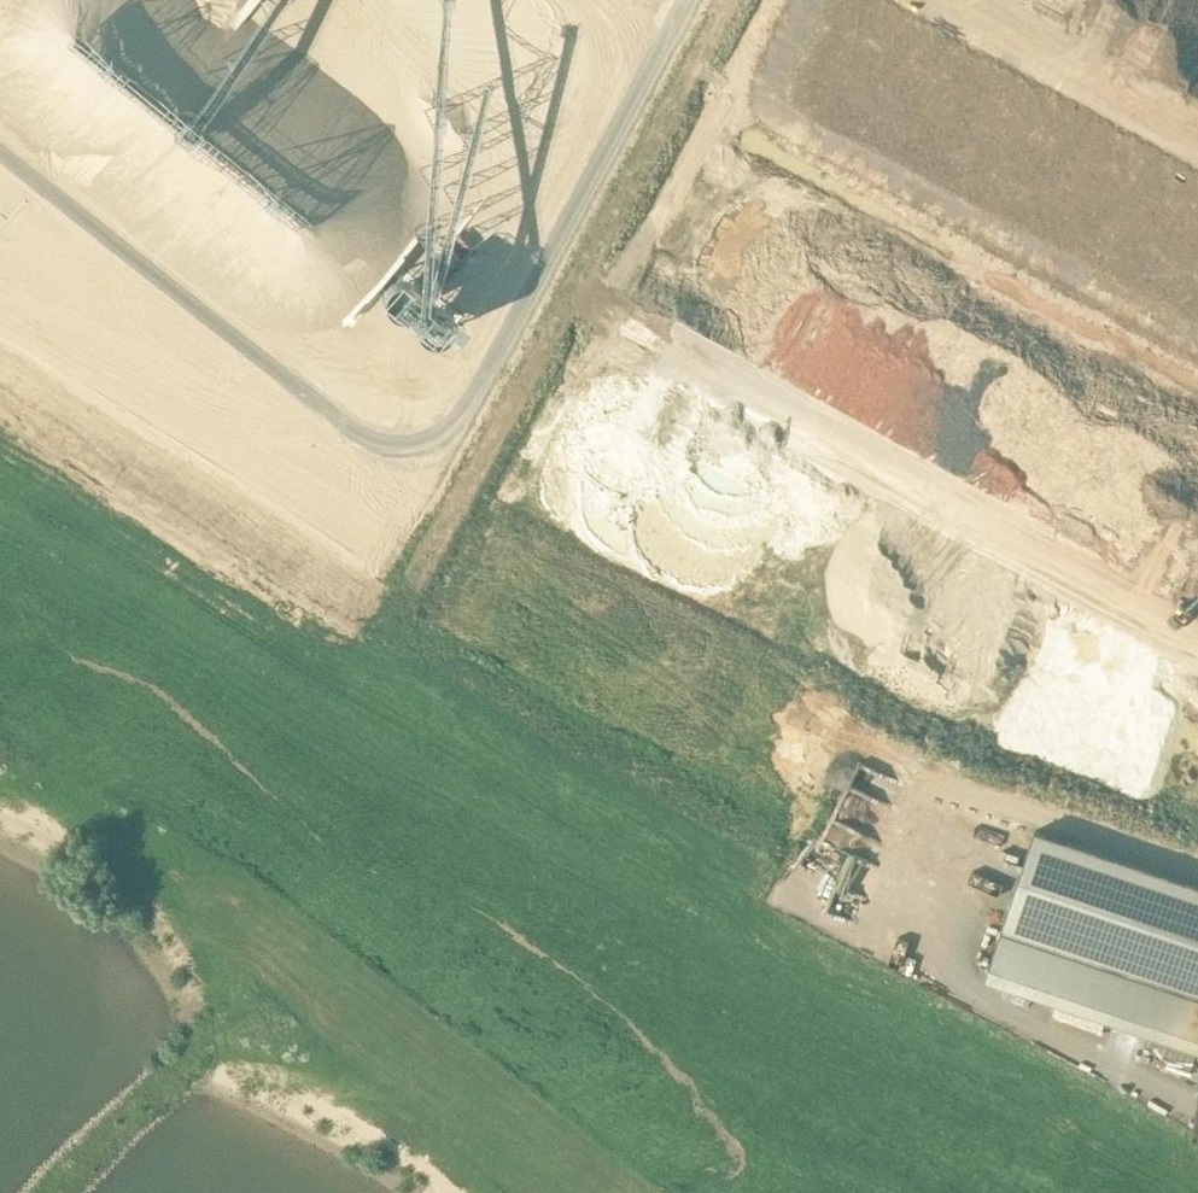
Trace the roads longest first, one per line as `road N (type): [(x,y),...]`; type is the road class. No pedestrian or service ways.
road 1 (unclassified): [(682,0),(460,418),(412,446),(359,436),(0,150)]

